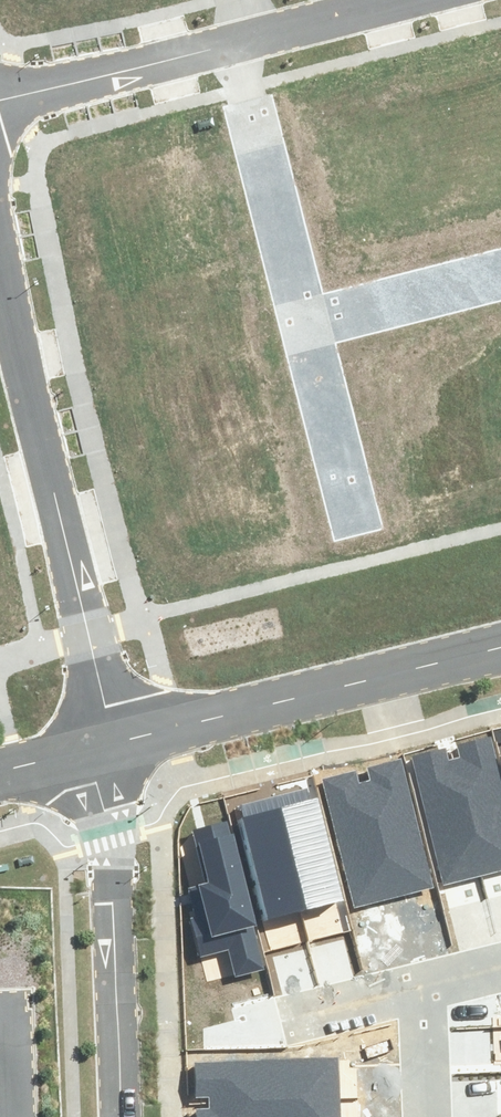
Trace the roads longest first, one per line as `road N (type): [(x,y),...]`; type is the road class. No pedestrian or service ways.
road 1 (residential): [(500,648),(101,746)]
road 2 (residential): [(101,746),(97,782),(108,830),(121,1116)]
road 3 (residential): [(101,746),(106,708),(36,413)]
road 4 (residential): [(229,42),(302,326)]
road 5 (residential): [(229,42),(0,101)]
road 6 (residential): [(302,326),(356,530)]
road 7 (residential): [(302,326),(500,276)]
road 8 (residential): [(390,0),(229,42)]
road 9 (residential): [(36,413),(0,267)]
road 10 (residential): [(428,992),(295,1016)]
road 11 (residential): [(424,1116),(420,1018),(428,992)]

